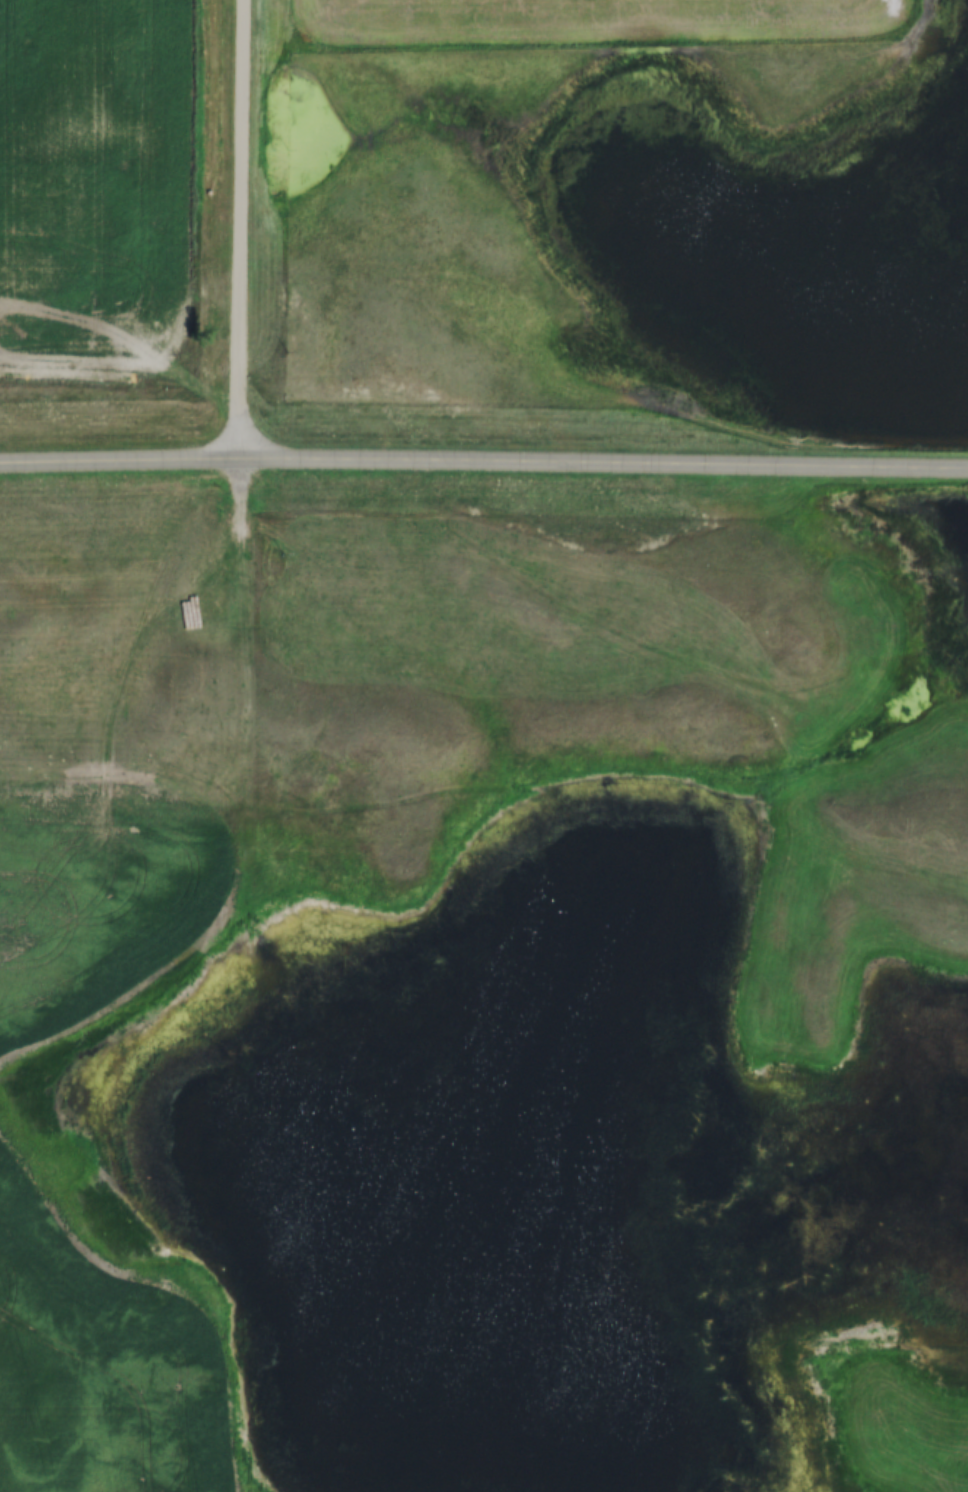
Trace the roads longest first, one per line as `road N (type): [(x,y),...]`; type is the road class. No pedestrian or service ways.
road 1 (track): [(241,462),(252,693),(231,841),(186,960),(124,1044),(100,1106),(124,1301),(122,1491)]
road 2 (tertiary): [(967,467),(0,463)]
road 3 (residential): [(241,462),(246,0)]

